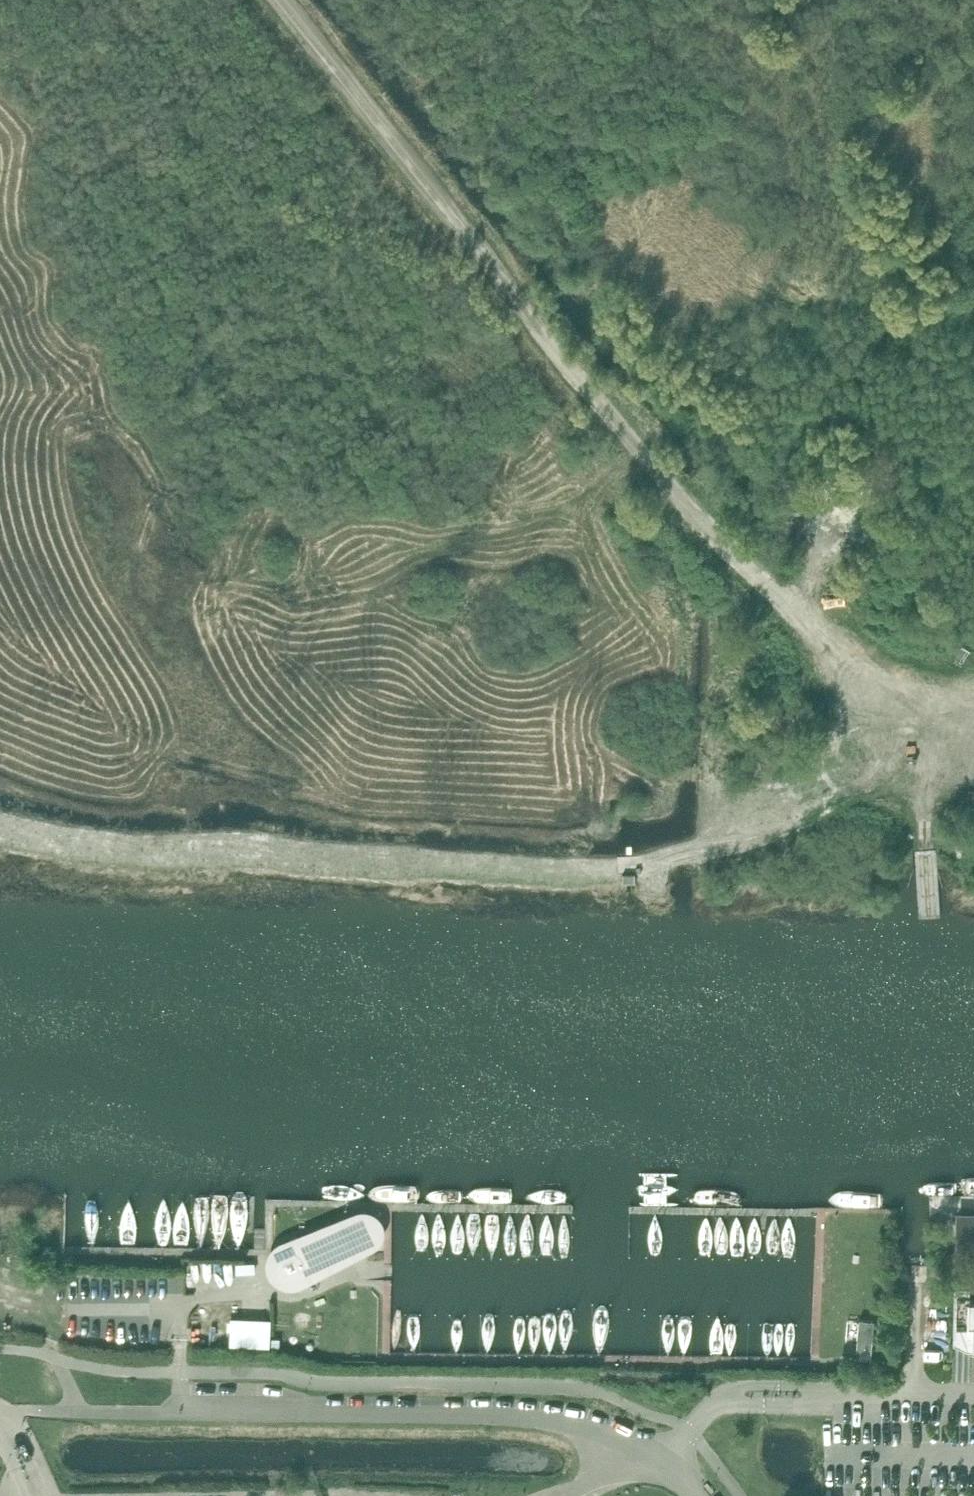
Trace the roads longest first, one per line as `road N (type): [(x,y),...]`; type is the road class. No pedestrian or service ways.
road 1 (track): [(284,0),(724,545),(909,689),(926,727),(921,911)]
road 2 (residential): [(183,1411),(562,1421),(660,1456),(700,1495)]

